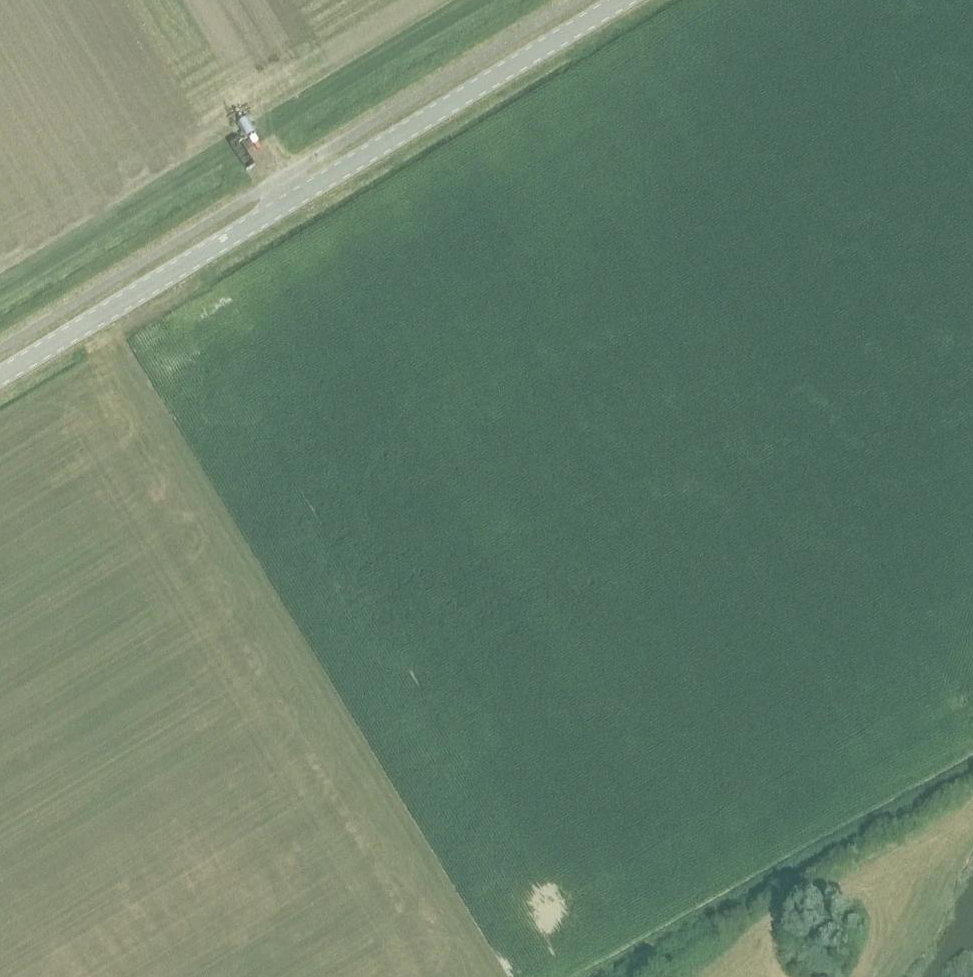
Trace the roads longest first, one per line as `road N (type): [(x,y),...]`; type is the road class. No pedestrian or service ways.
road 1 (tertiary): [(0,374),(616,0)]

